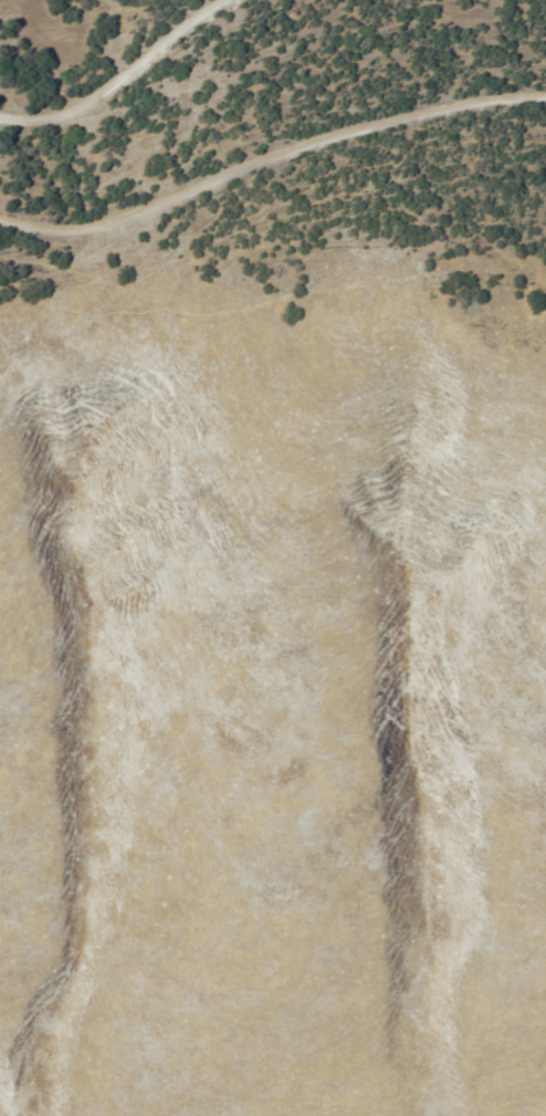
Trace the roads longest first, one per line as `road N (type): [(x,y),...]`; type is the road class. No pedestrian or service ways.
road 1 (track): [(235,0),(183,23),(84,111),(0,116)]

